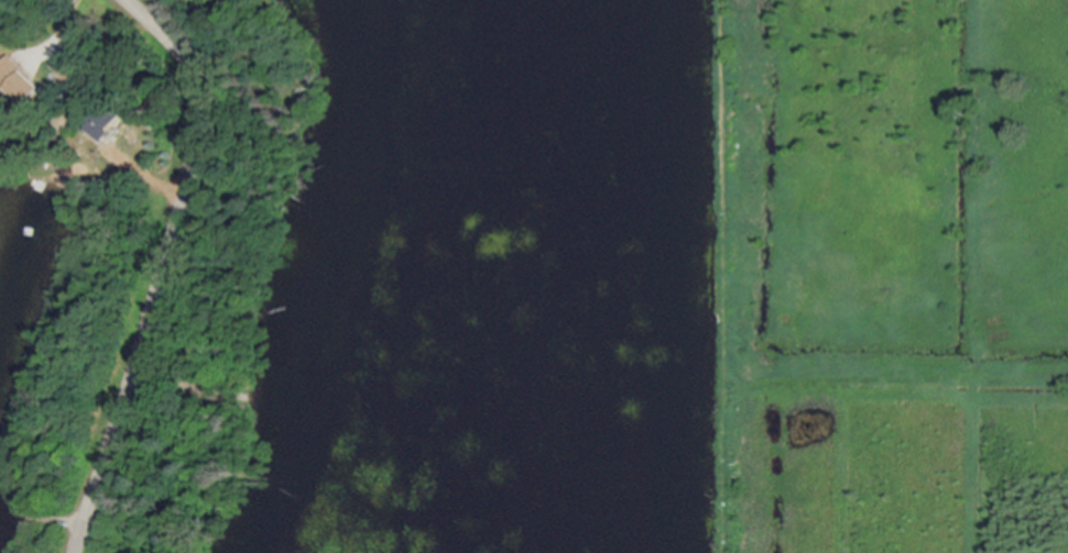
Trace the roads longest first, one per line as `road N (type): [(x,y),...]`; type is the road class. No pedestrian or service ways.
road 1 (residential): [(74,552),(201,133),(196,87),(118,0)]

